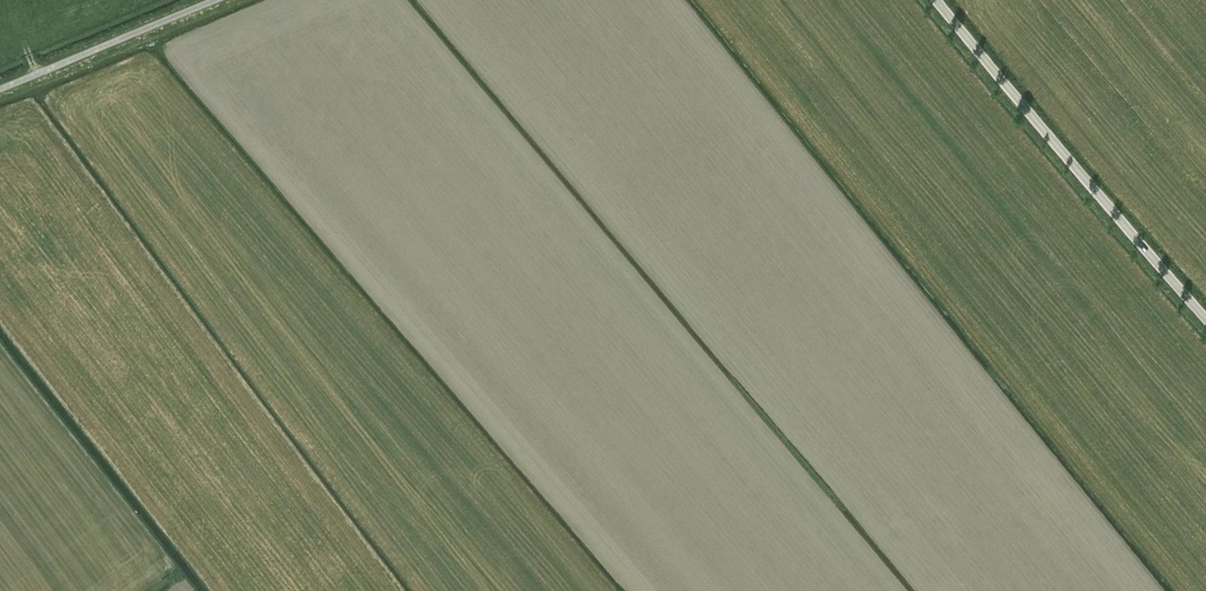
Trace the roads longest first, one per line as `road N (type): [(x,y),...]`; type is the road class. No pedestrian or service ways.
road 1 (unclassified): [(1205,319),(936,0)]
road 2 (unclassified): [(0,89),(215,0)]

